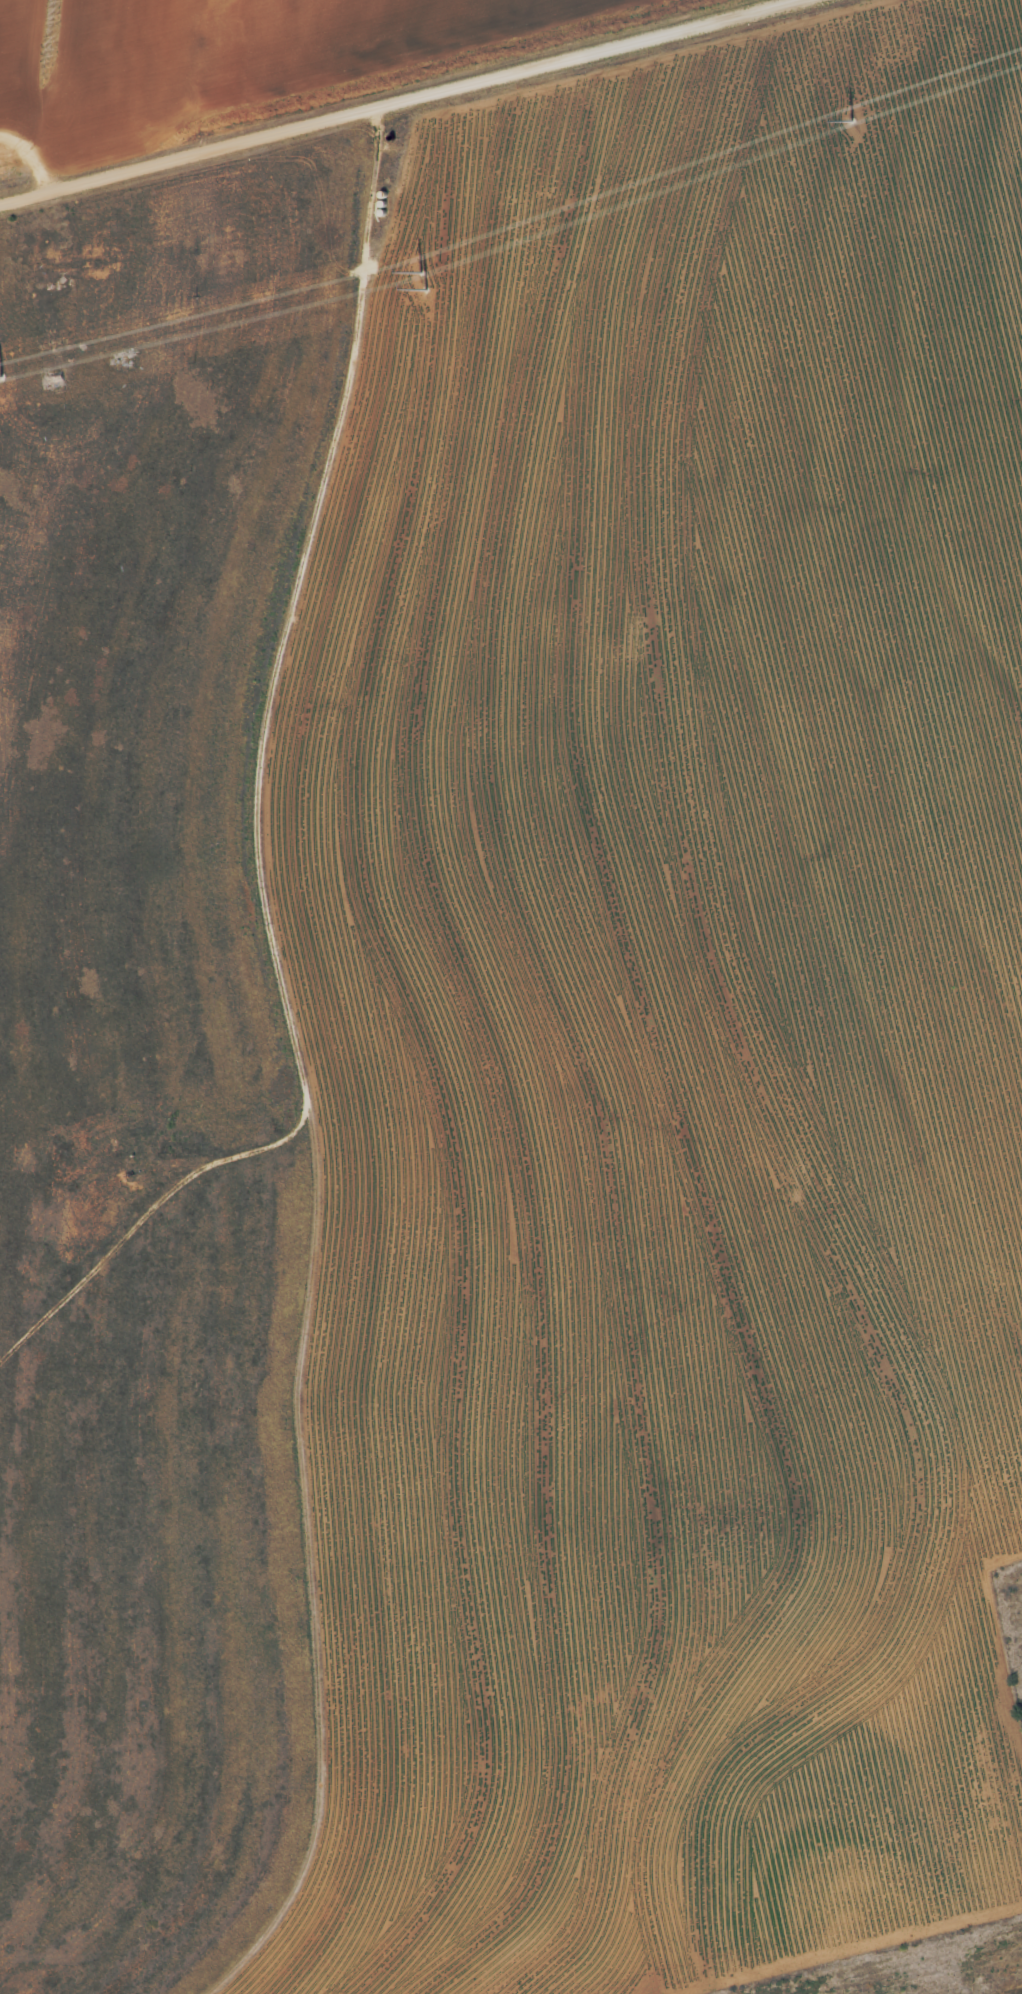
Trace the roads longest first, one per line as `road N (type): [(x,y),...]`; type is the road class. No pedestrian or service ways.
road 1 (residential): [(0,207),(763,0)]

